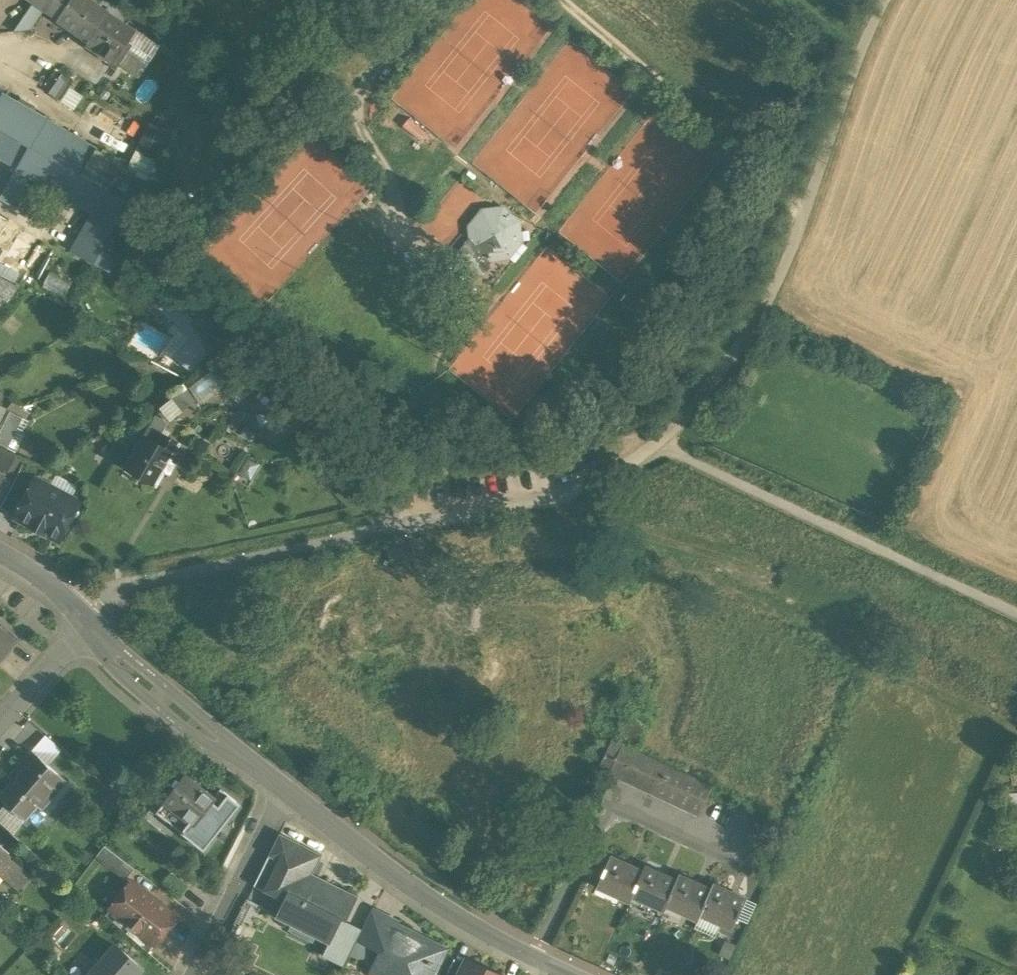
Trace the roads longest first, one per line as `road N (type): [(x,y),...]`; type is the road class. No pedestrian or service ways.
road 1 (track): [(1016,614),(658,446),(769,299),(884,0)]
road 2 (residential): [(72,601),(556,496),(658,446)]
road 3 (tertiary): [(572,974),(432,899),(285,789)]
road 4 (tertiary): [(285,789),(109,631)]
road 5 (residential): [(285,789),(192,974)]
road 6 (residential): [(0,745),(109,631)]

